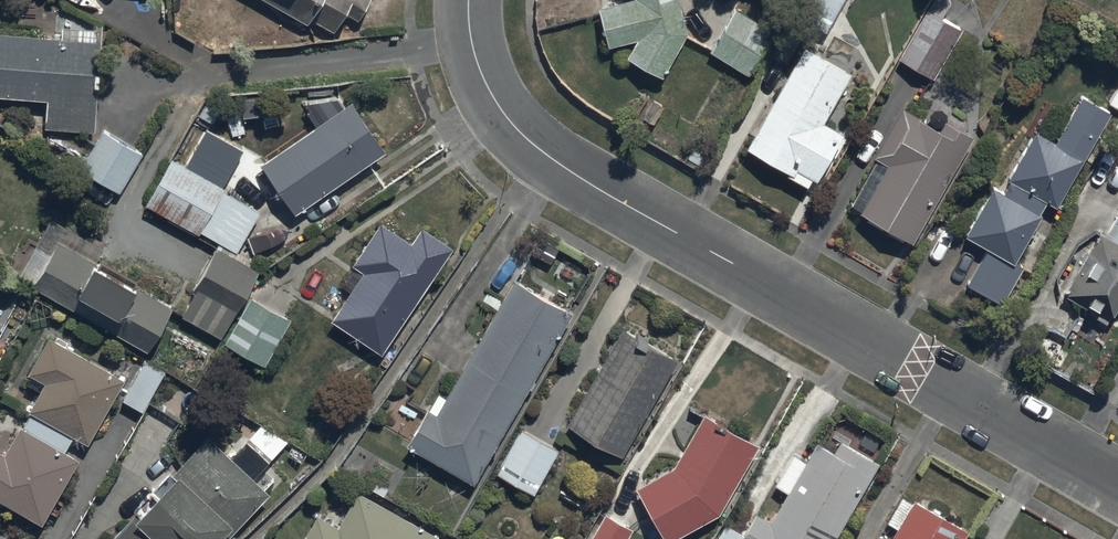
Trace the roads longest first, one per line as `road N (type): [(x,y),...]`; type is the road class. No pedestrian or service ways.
road 1 (residential): [(490,0),(481,56),(553,168),(1117,492)]

